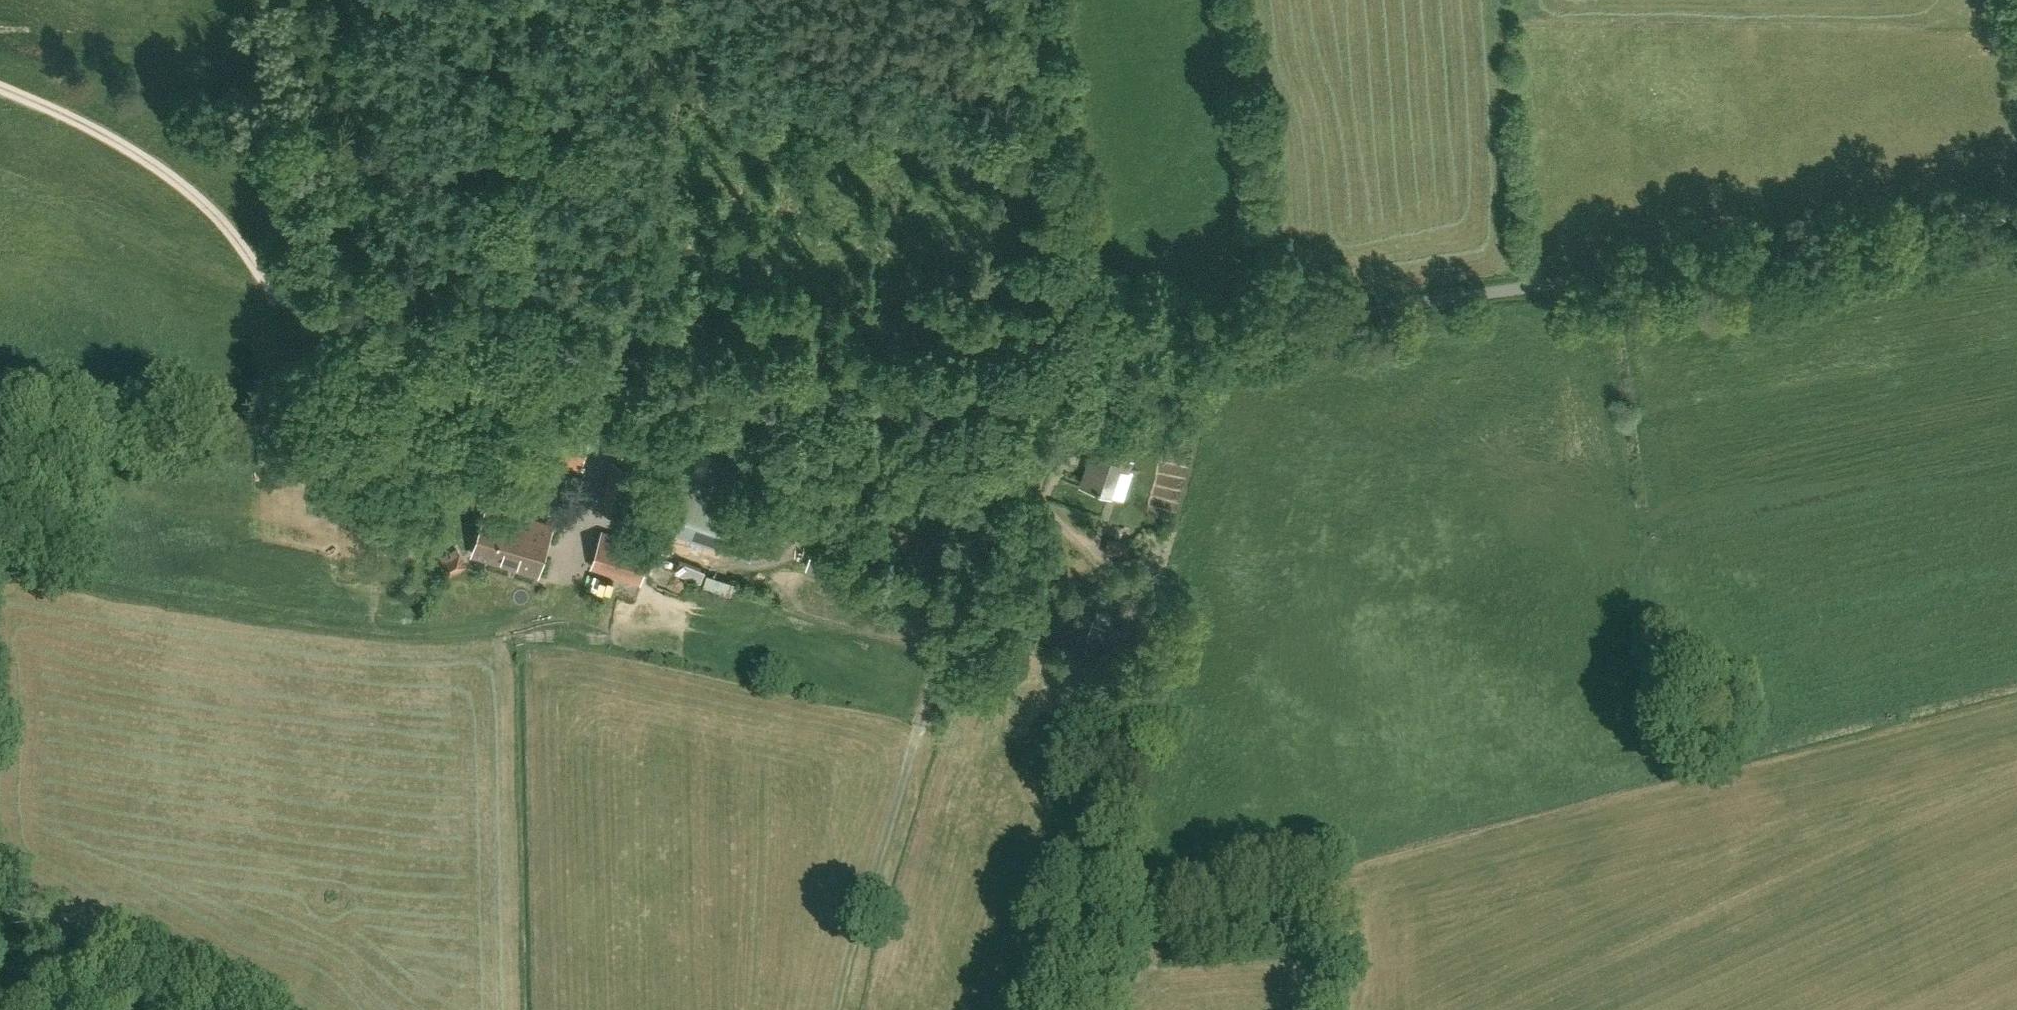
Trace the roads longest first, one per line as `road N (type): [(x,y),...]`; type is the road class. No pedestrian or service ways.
road 1 (unclassified): [(333,319),(637,329),(1239,319),(1462,301),(2016,213)]
road 2 (track): [(1045,322),(1037,367),(993,476),(981,572),(886,841),(839,1009)]

